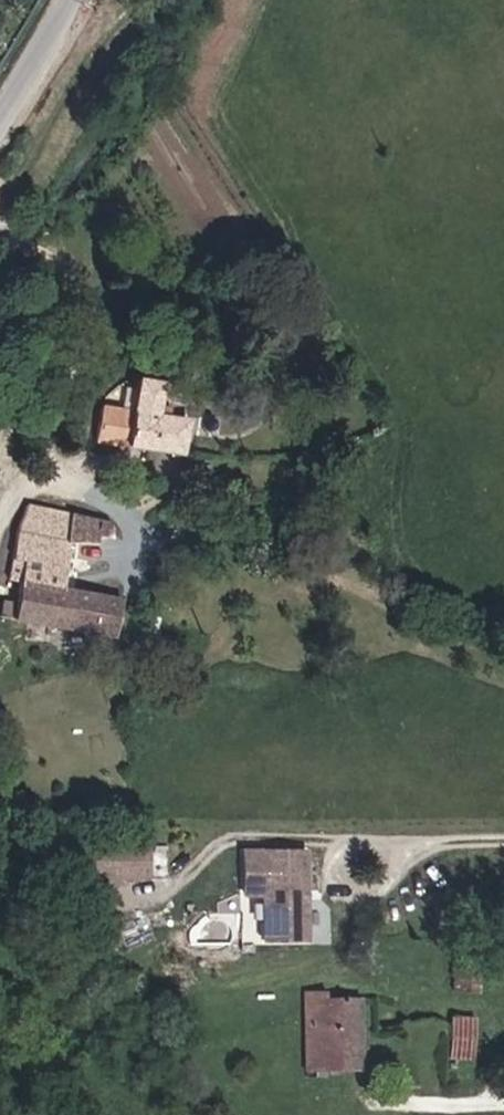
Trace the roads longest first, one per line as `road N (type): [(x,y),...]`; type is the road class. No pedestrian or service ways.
road 1 (tertiary): [(70,0),(0,118)]

